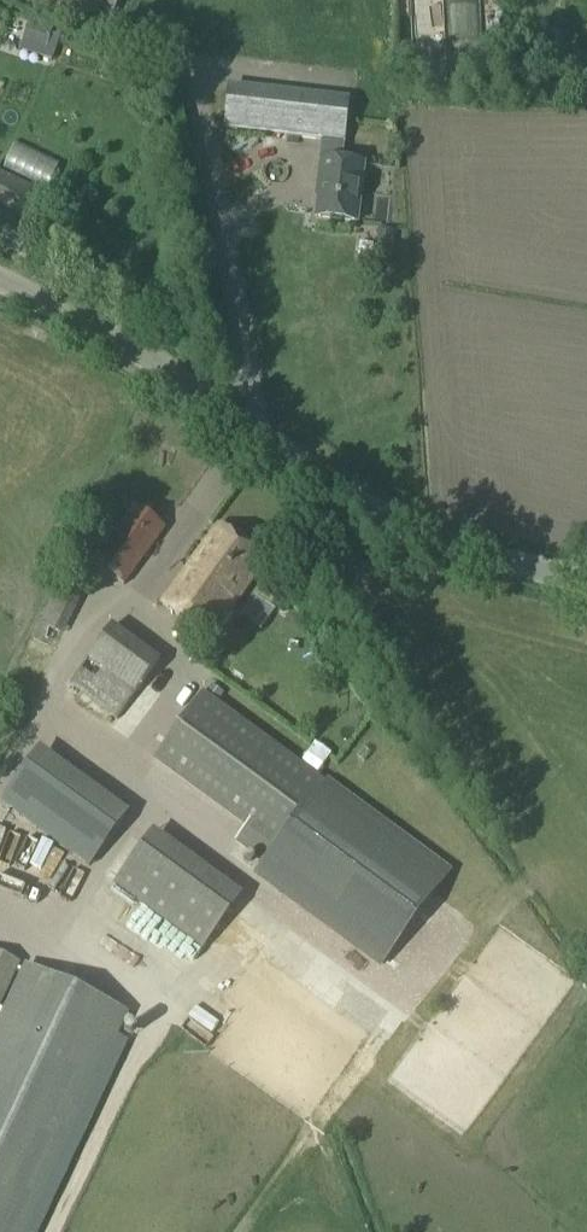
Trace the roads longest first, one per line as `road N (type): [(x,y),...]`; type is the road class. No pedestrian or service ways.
road 1 (unclassified): [(0,284),(138,355),(337,493),(424,541),(586,581)]

